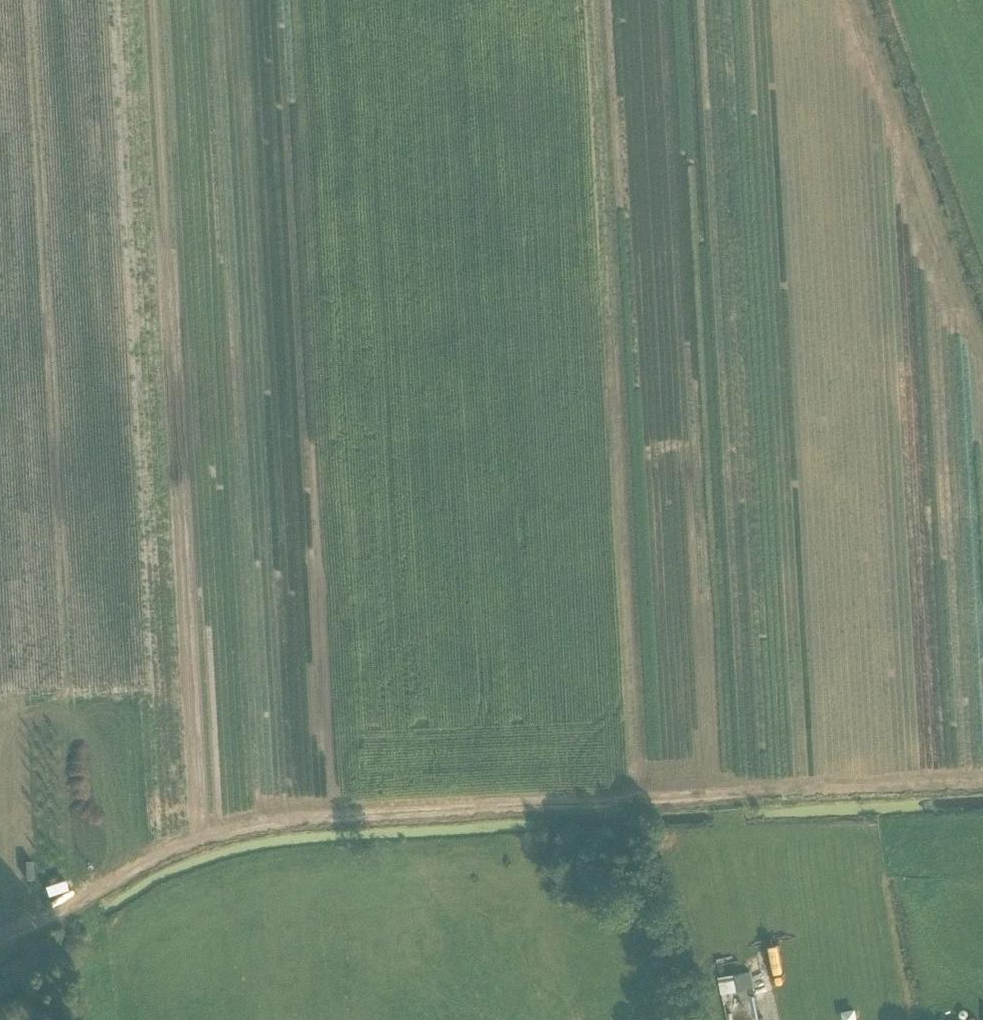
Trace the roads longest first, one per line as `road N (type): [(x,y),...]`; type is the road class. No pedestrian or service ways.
road 1 (track): [(0,950),(164,854),(237,829),(982,775)]

